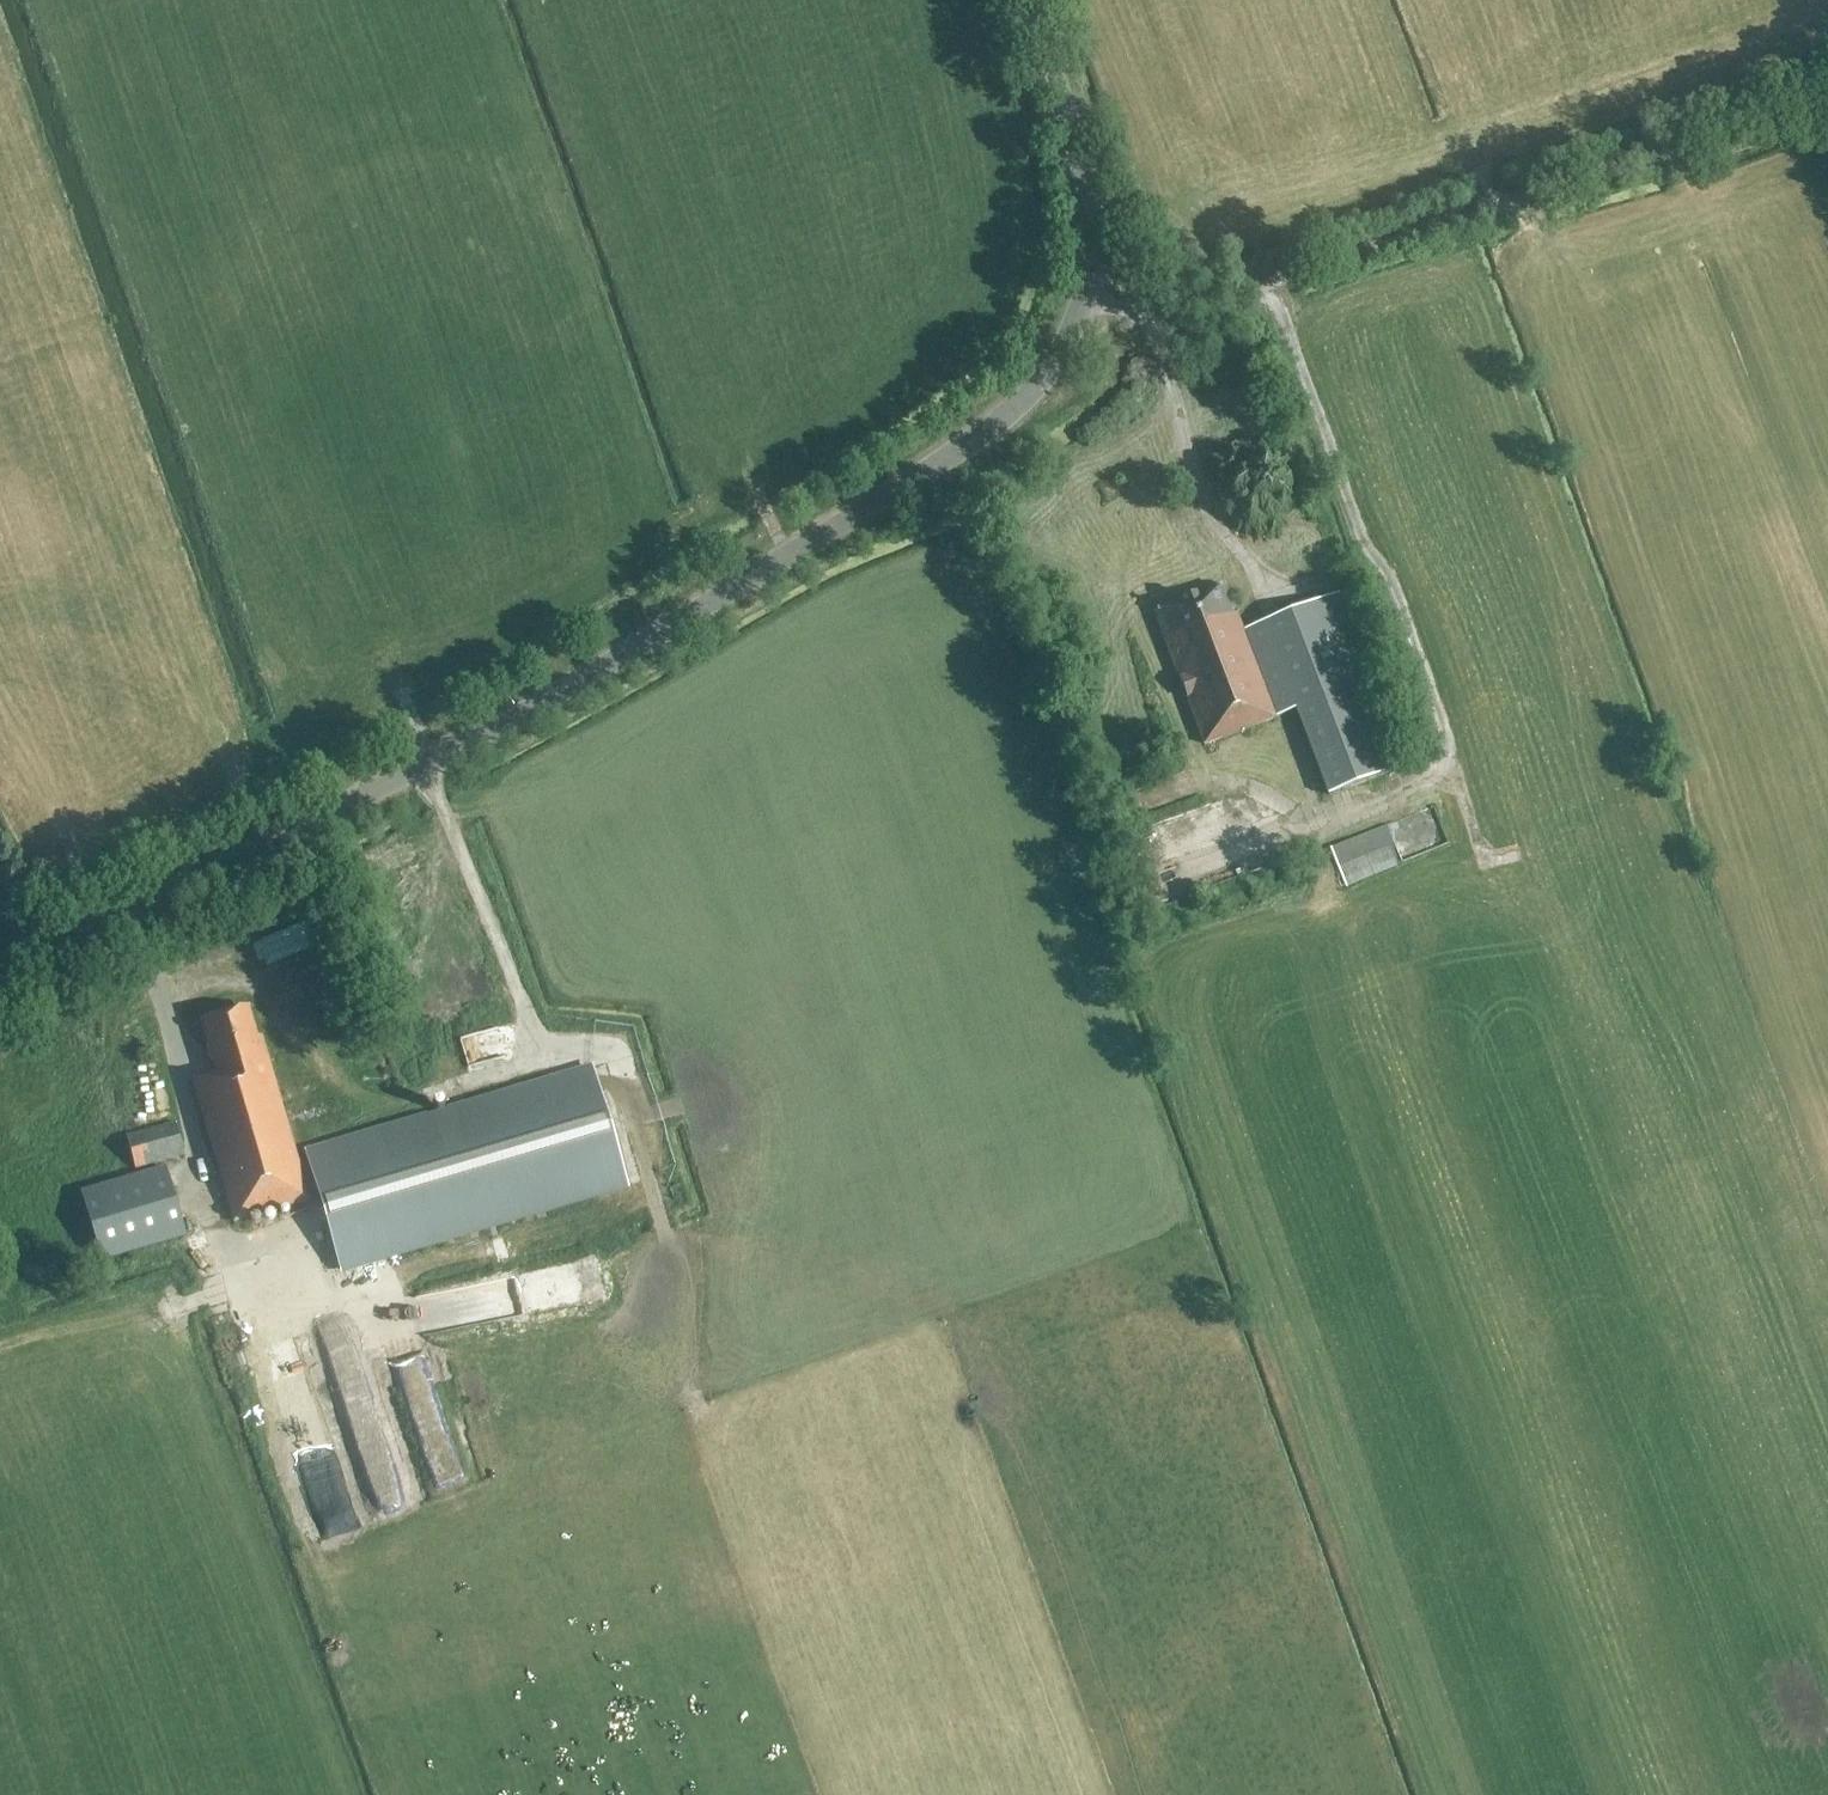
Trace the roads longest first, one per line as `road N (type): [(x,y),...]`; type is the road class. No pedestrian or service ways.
road 1 (tertiary): [(0,977),(477,740),(1001,422),(1059,354),(1092,267),(1086,170),(1027,0)]

